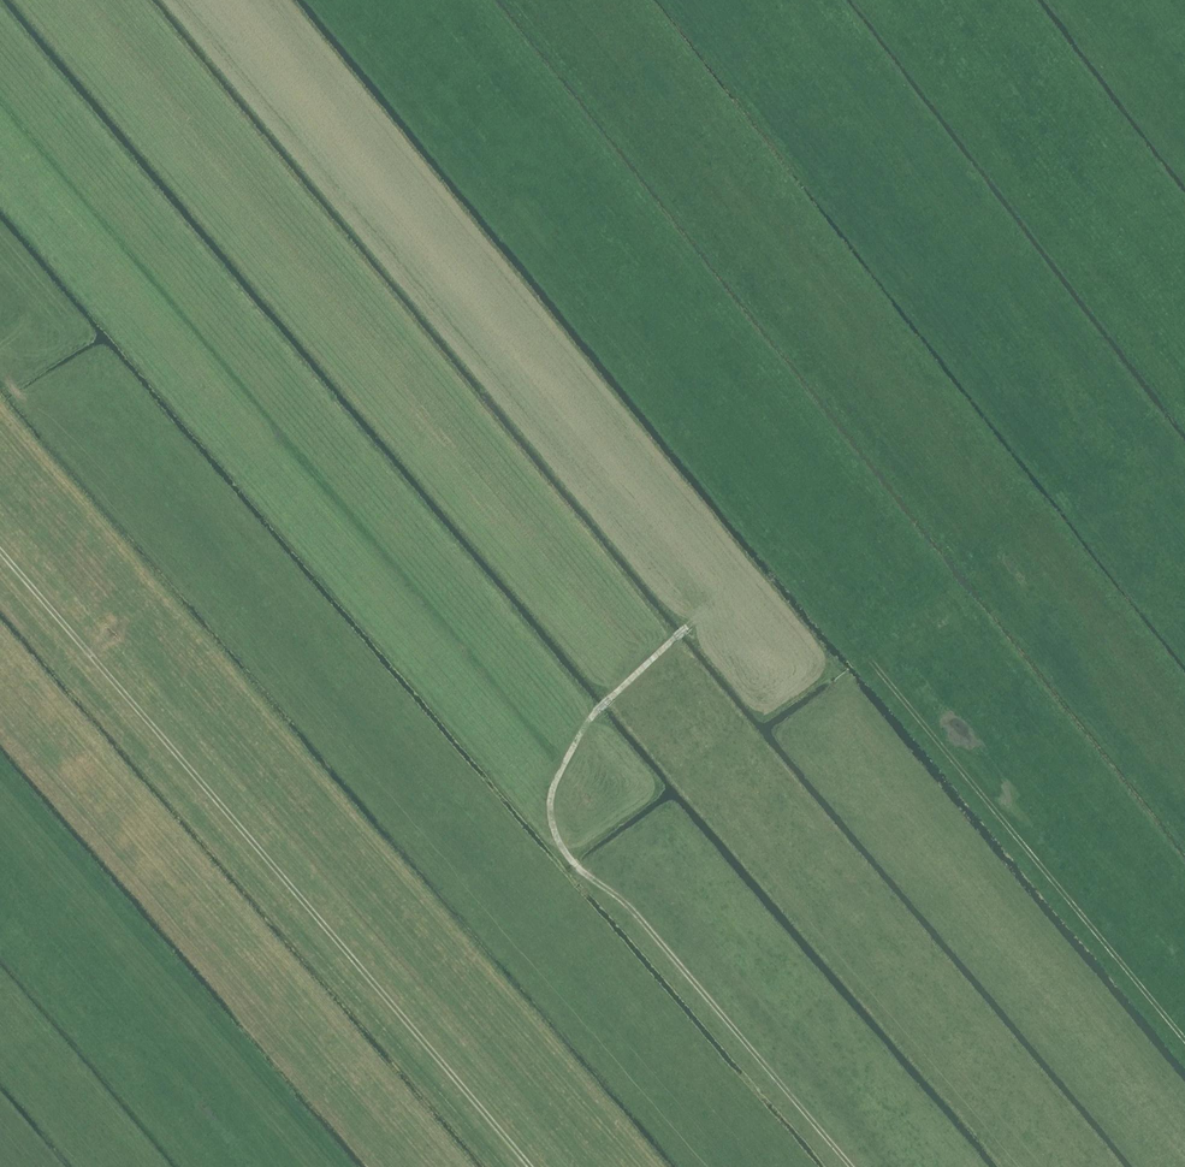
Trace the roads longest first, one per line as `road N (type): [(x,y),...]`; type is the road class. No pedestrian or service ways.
road 1 (track): [(532,1166),(0,552)]
road 2 (track): [(852,1166),(625,900),(572,862),(549,816),(556,781),(595,717),(693,627)]
road 3 (track): [(1184,1039),(862,651)]

